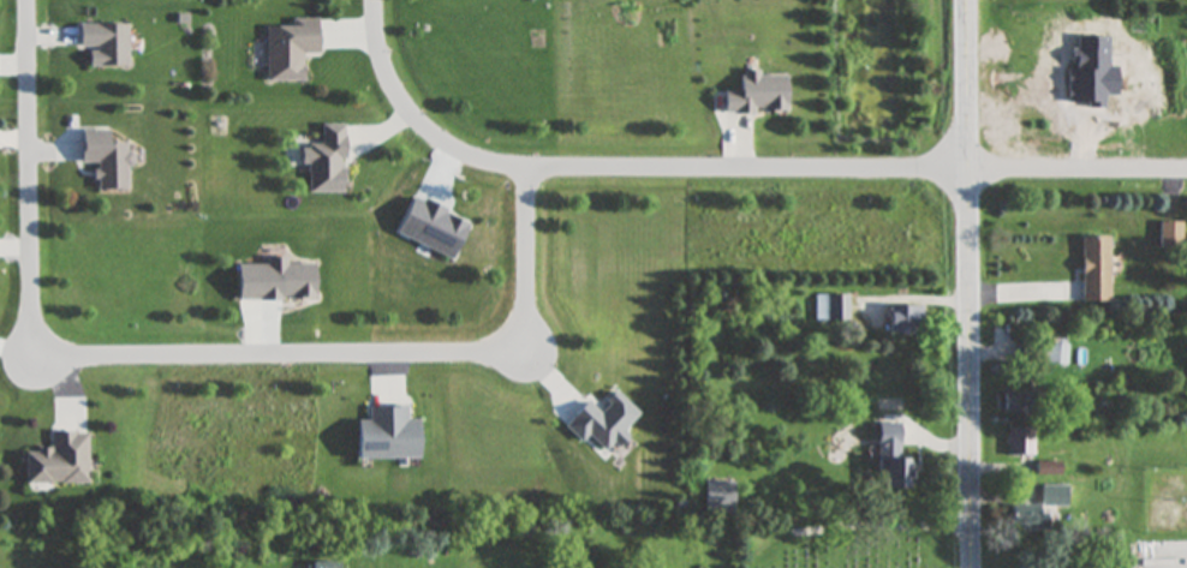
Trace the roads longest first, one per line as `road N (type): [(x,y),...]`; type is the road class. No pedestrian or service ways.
road 1 (residential): [(372,0),(387,83),(414,120),(463,156),(525,167),(965,172)]
road 2 (residential): [(525,167),(525,351),(30,353)]
road 3 (secondary): [(970,567),(963,0)]
road 4 (residential): [(29,0),(30,353)]
road 5 (residential): [(965,172),(1186,169)]

